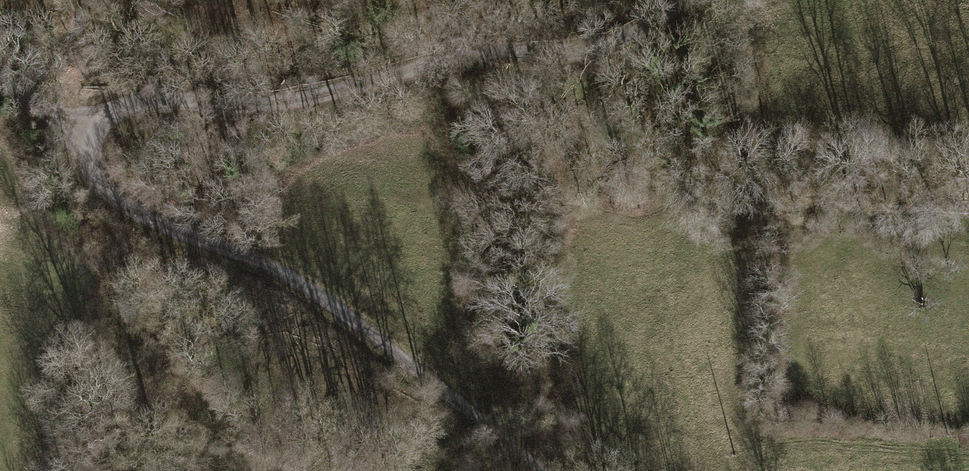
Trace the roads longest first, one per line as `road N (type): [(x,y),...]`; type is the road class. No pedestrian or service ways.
road 1 (unclassified): [(544,470),(314,292),(125,205),(98,178),(94,139),(106,121),(141,105),(272,104),(479,50),(598,47),(633,34),(680,0)]

